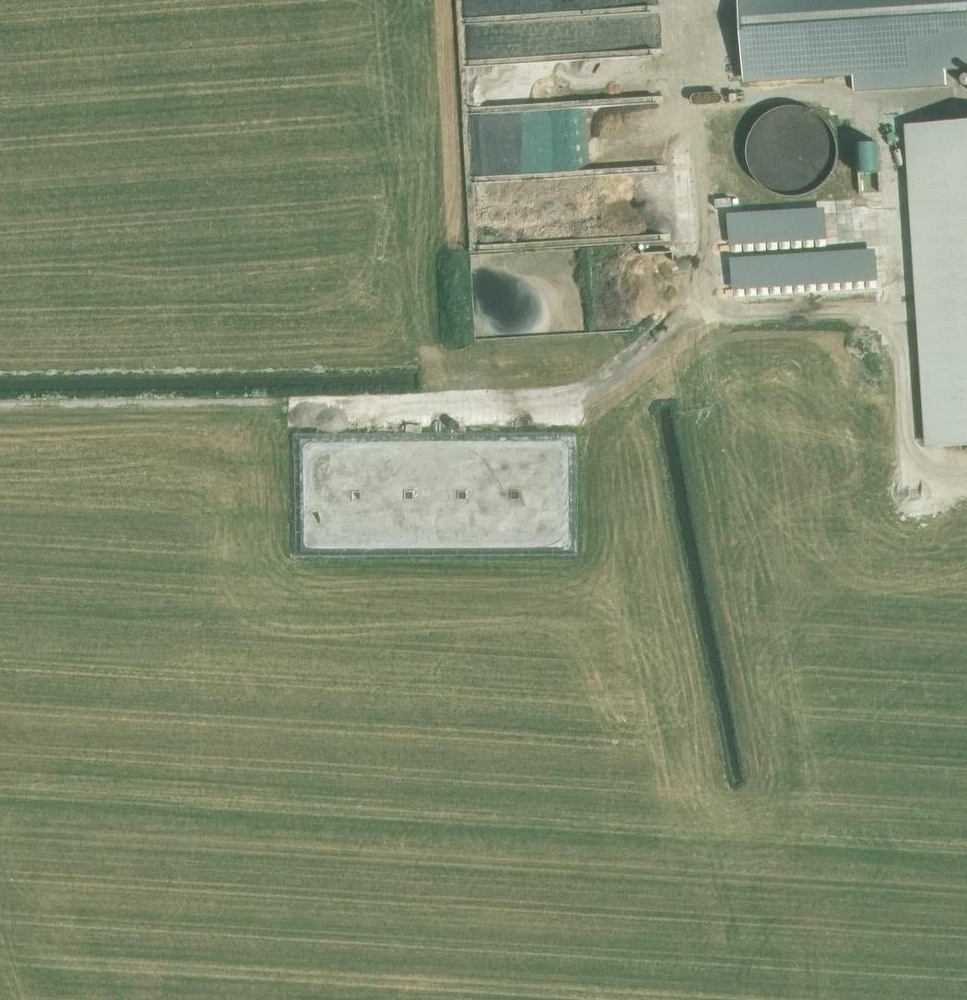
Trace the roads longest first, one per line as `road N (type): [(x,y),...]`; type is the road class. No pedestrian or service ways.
road 1 (track): [(0,403),(551,397),(597,384),(692,314),(904,309)]
road 2 (track): [(912,436),(891,99),(848,101),(821,91),(679,101),(692,314)]

